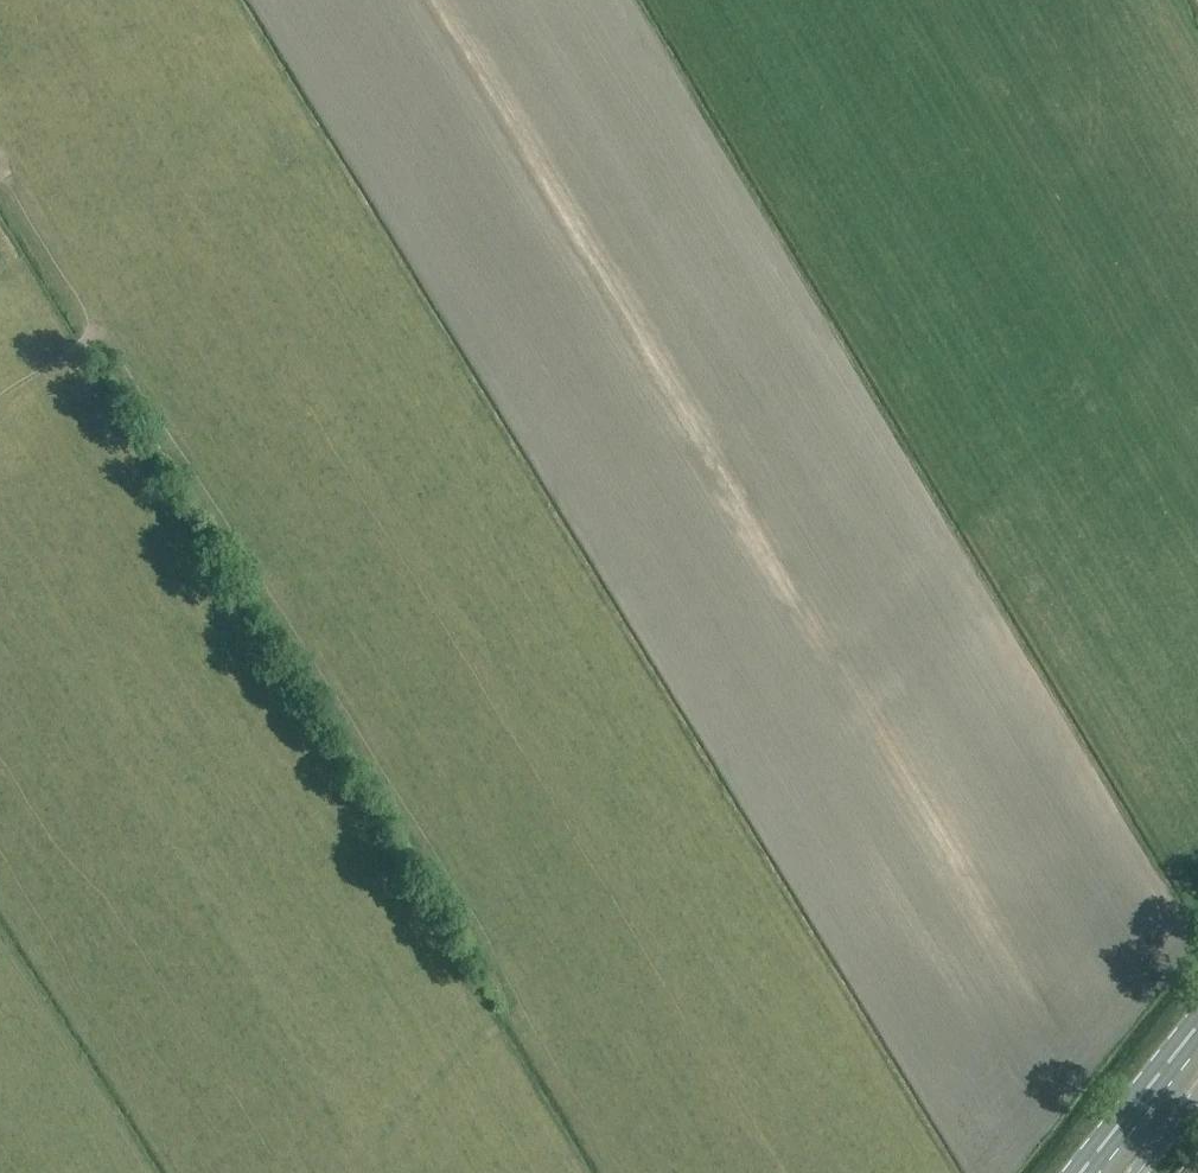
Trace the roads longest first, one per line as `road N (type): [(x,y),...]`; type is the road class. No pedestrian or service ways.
road 1 (primary): [(1079,1172),(1197,1024)]

